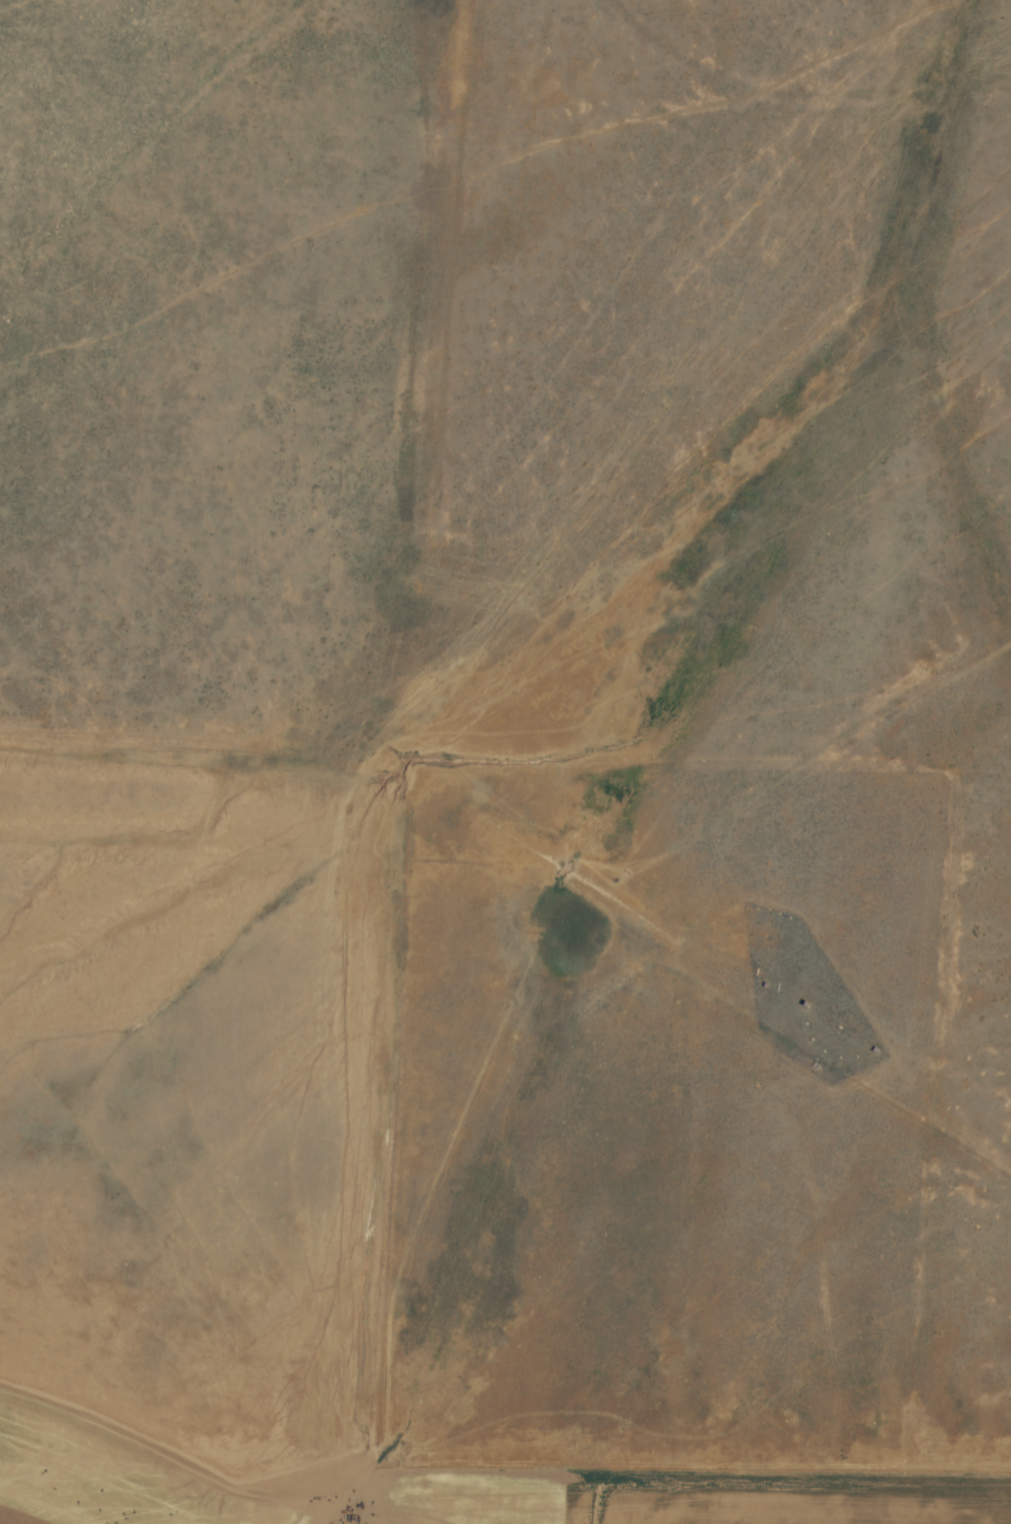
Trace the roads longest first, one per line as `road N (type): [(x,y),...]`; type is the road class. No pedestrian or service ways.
road 1 (residential): [(677,825),(730,806),(833,744),(1010,613)]

